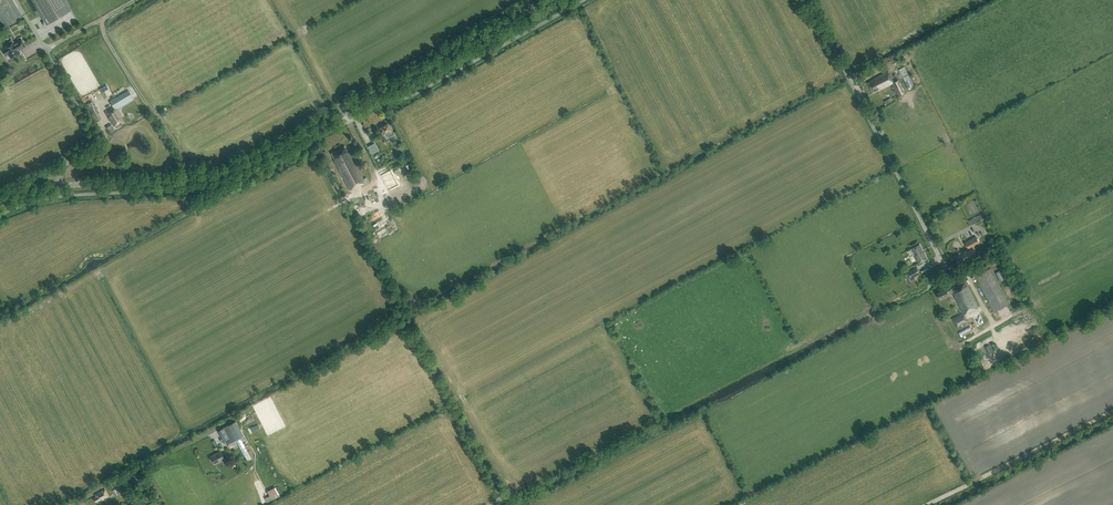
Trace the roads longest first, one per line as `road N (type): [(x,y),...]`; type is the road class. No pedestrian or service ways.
road 1 (secondary): [(0,205),(55,187),(205,178),(245,167),(548,0)]
road 2 (track): [(73,504),(231,419)]

